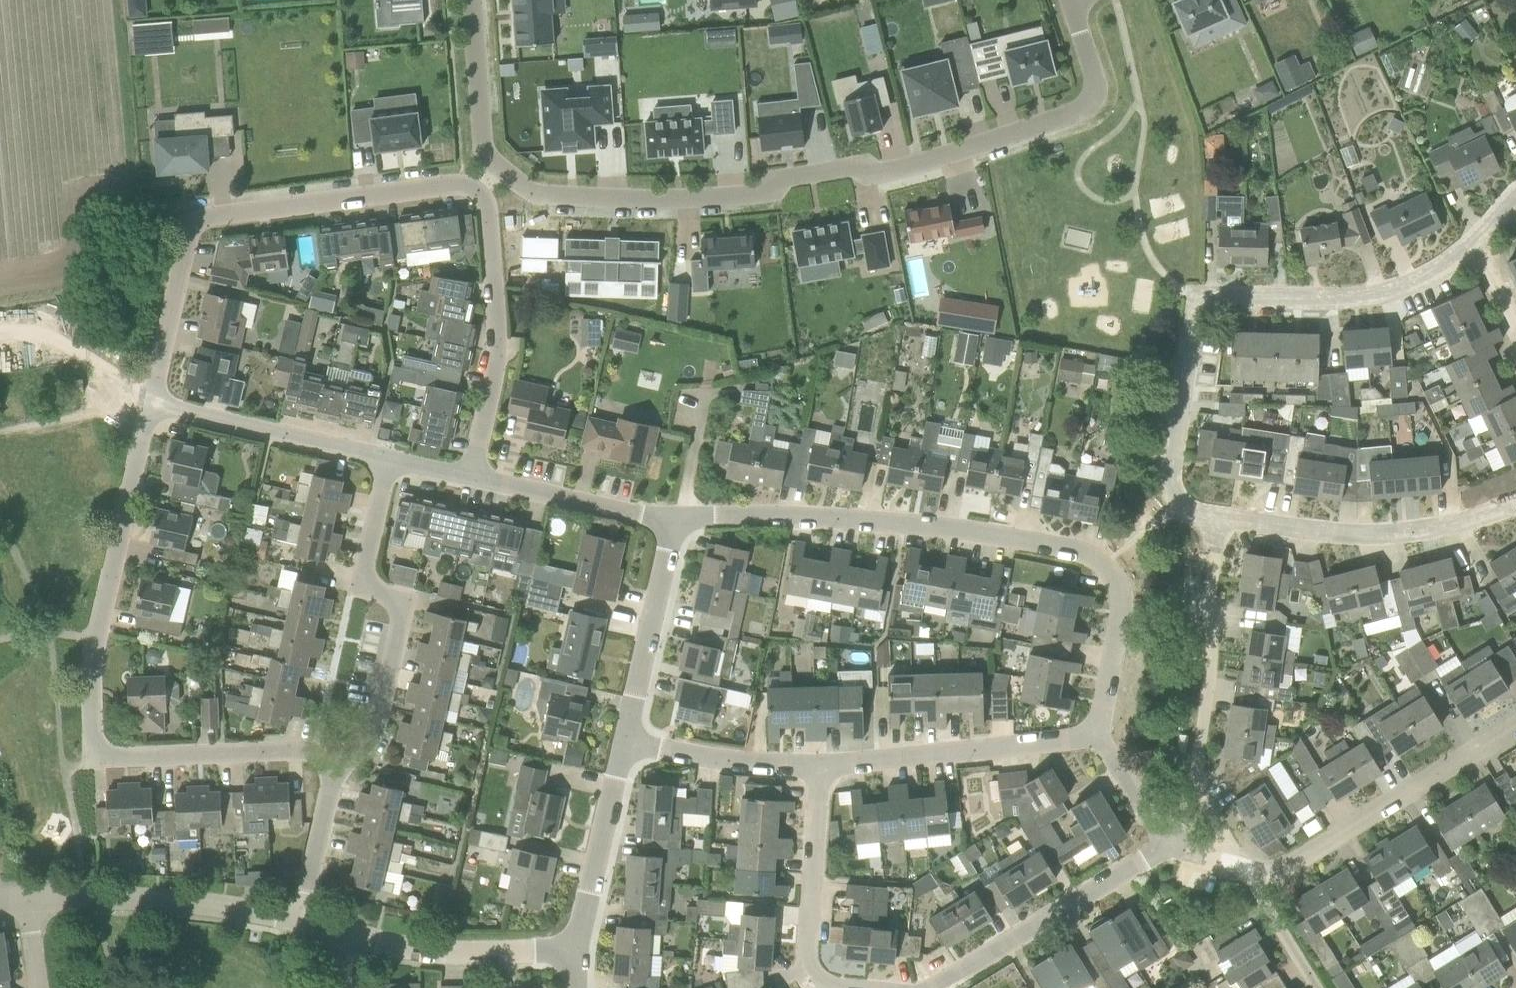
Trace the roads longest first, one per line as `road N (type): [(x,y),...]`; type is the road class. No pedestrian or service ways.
road 1 (residential): [(502,168),(533,193),(658,200),(771,192),(780,179),(865,170),(872,177),(1068,120),(1092,78),(1075,2)]
road 2 (residential): [(1095,734),(1120,651),(1122,586),(1103,561),(982,531),(887,520),(676,518)]
road 3 (residential): [(343,757),(301,750),(100,758),(96,640),(154,403)]
road 4 (residential): [(1472,243),(1426,276),(1366,297),(1210,296),(1193,327),(1170,474),(1186,507),(1221,520)]
road 5 (residential): [(154,403),(190,236),(200,223),(467,183),(482,191)]
road 6 (residential): [(343,757),(377,730),(407,595),(362,578),(390,458)]
road 7 (residential): [(1236,858),(1198,771),(1221,520)]
road 8 (residential): [(1221,520),(1463,533),(1515,510)]
road 9 (residential): [(473,476),(500,357),(482,191)]
road 10 (residential): [(1515,726),(1289,866),(1269,870)]
road 11 (residential): [(1167,849),(930,987)]
road 12 (residential): [(28,898),(158,898),(300,921)]
road 13 (residential): [(823,763),(1095,734)]
road 14 (residential): [(390,458),(154,403)]
road 15 (residential): [(834,987),(812,980),(807,966),(823,763)]
road 16 (residential): [(627,742),(676,518)]
road 17 (residential): [(352,934),(440,952),(577,949)]
road 18 (residential): [(577,949),(627,742)]
road 19 (residential): [(676,518),(473,476)]
road 20 (residential): [(627,742),(728,760),(823,763)]
road 21 (residential): [(502,168),(485,153),(475,0)]
road 22 (residential): [(300,921),(343,757)]
road 23 (residential): [(1167,849),(1095,734)]
road 24 (residential): [(1323,987),(1270,901),(1269,870)]

